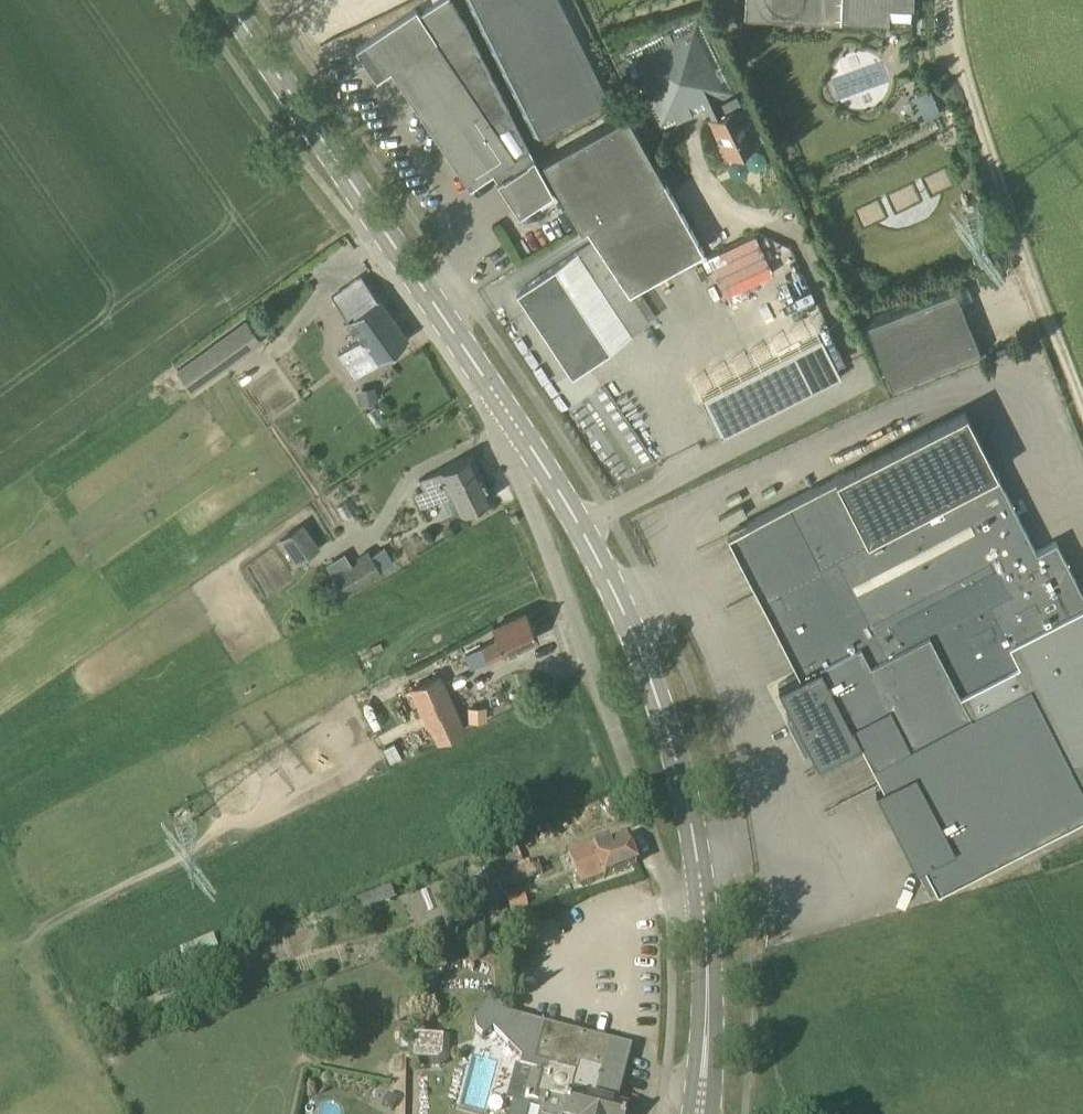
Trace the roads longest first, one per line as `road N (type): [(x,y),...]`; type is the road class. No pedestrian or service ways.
road 1 (secondary): [(700,1113),(708,1032),(702,891),(676,760),(632,629),(558,489),(227,0)]
road 2 (track): [(947,0),(953,66),(1082,418)]

